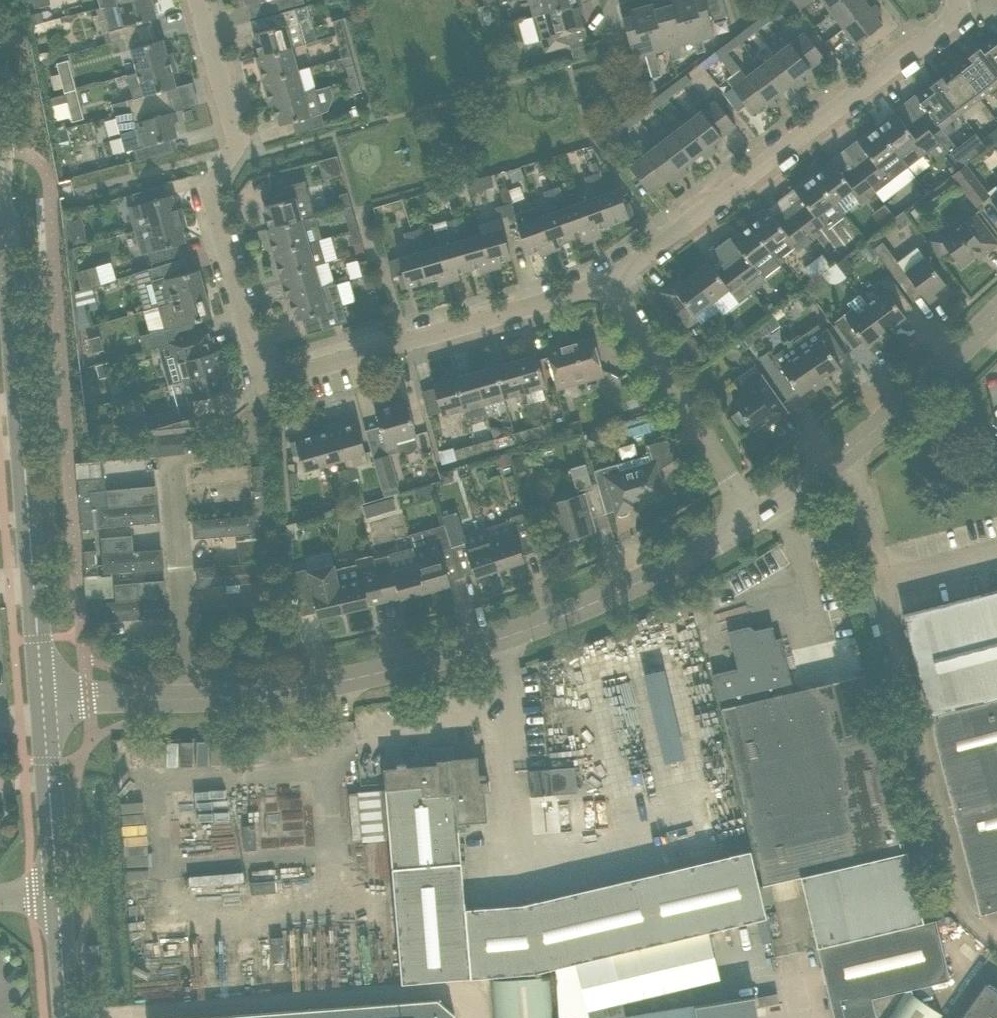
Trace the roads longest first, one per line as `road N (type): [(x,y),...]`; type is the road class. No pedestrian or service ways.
road 1 (tertiary): [(191,697),(349,680),(417,663),(600,602),(754,517)]
road 2 (secondary): [(42,697),(10,258),(0,232)]
road 3 (residential): [(612,278),(918,46),(961,11),(958,0)]
road 4 (residential): [(268,374),(255,359),(209,193),(236,147),(198,0)]
road 5 (residential): [(268,374),(249,449),(175,457),(191,697)]
road 6 (residential): [(612,278),(268,374)]
road 7 (tertiary): [(754,517),(905,399),(996,311)]
road 8 (residential): [(754,517),(612,278)]
road 9 (secondary): [(57,893),(42,697)]
road 10 (tertiary): [(42,697),(191,697)]
road 11 (secondary): [(68,1017),(57,893)]

